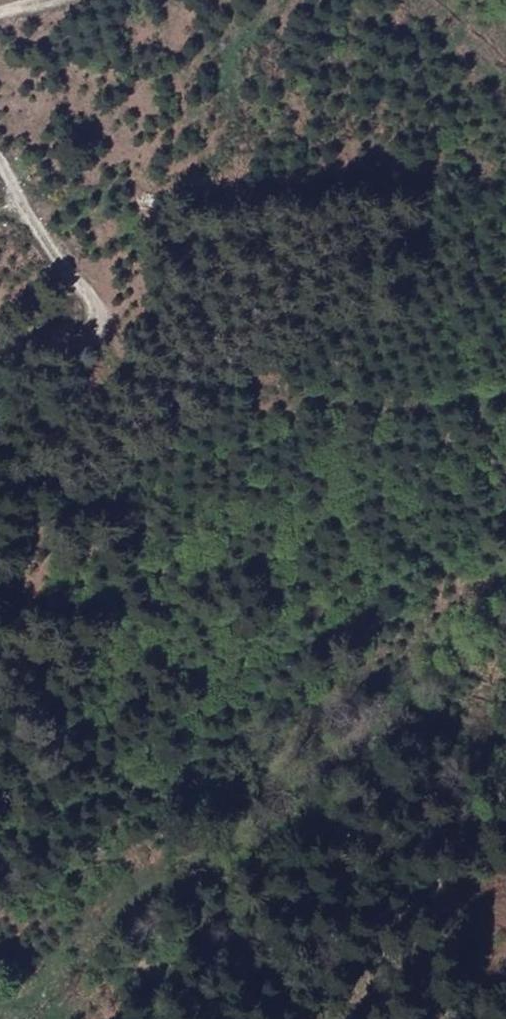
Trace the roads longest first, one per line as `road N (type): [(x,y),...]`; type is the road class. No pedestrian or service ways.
road 1 (track): [(0,172),(87,300),(101,351),(0,338)]

